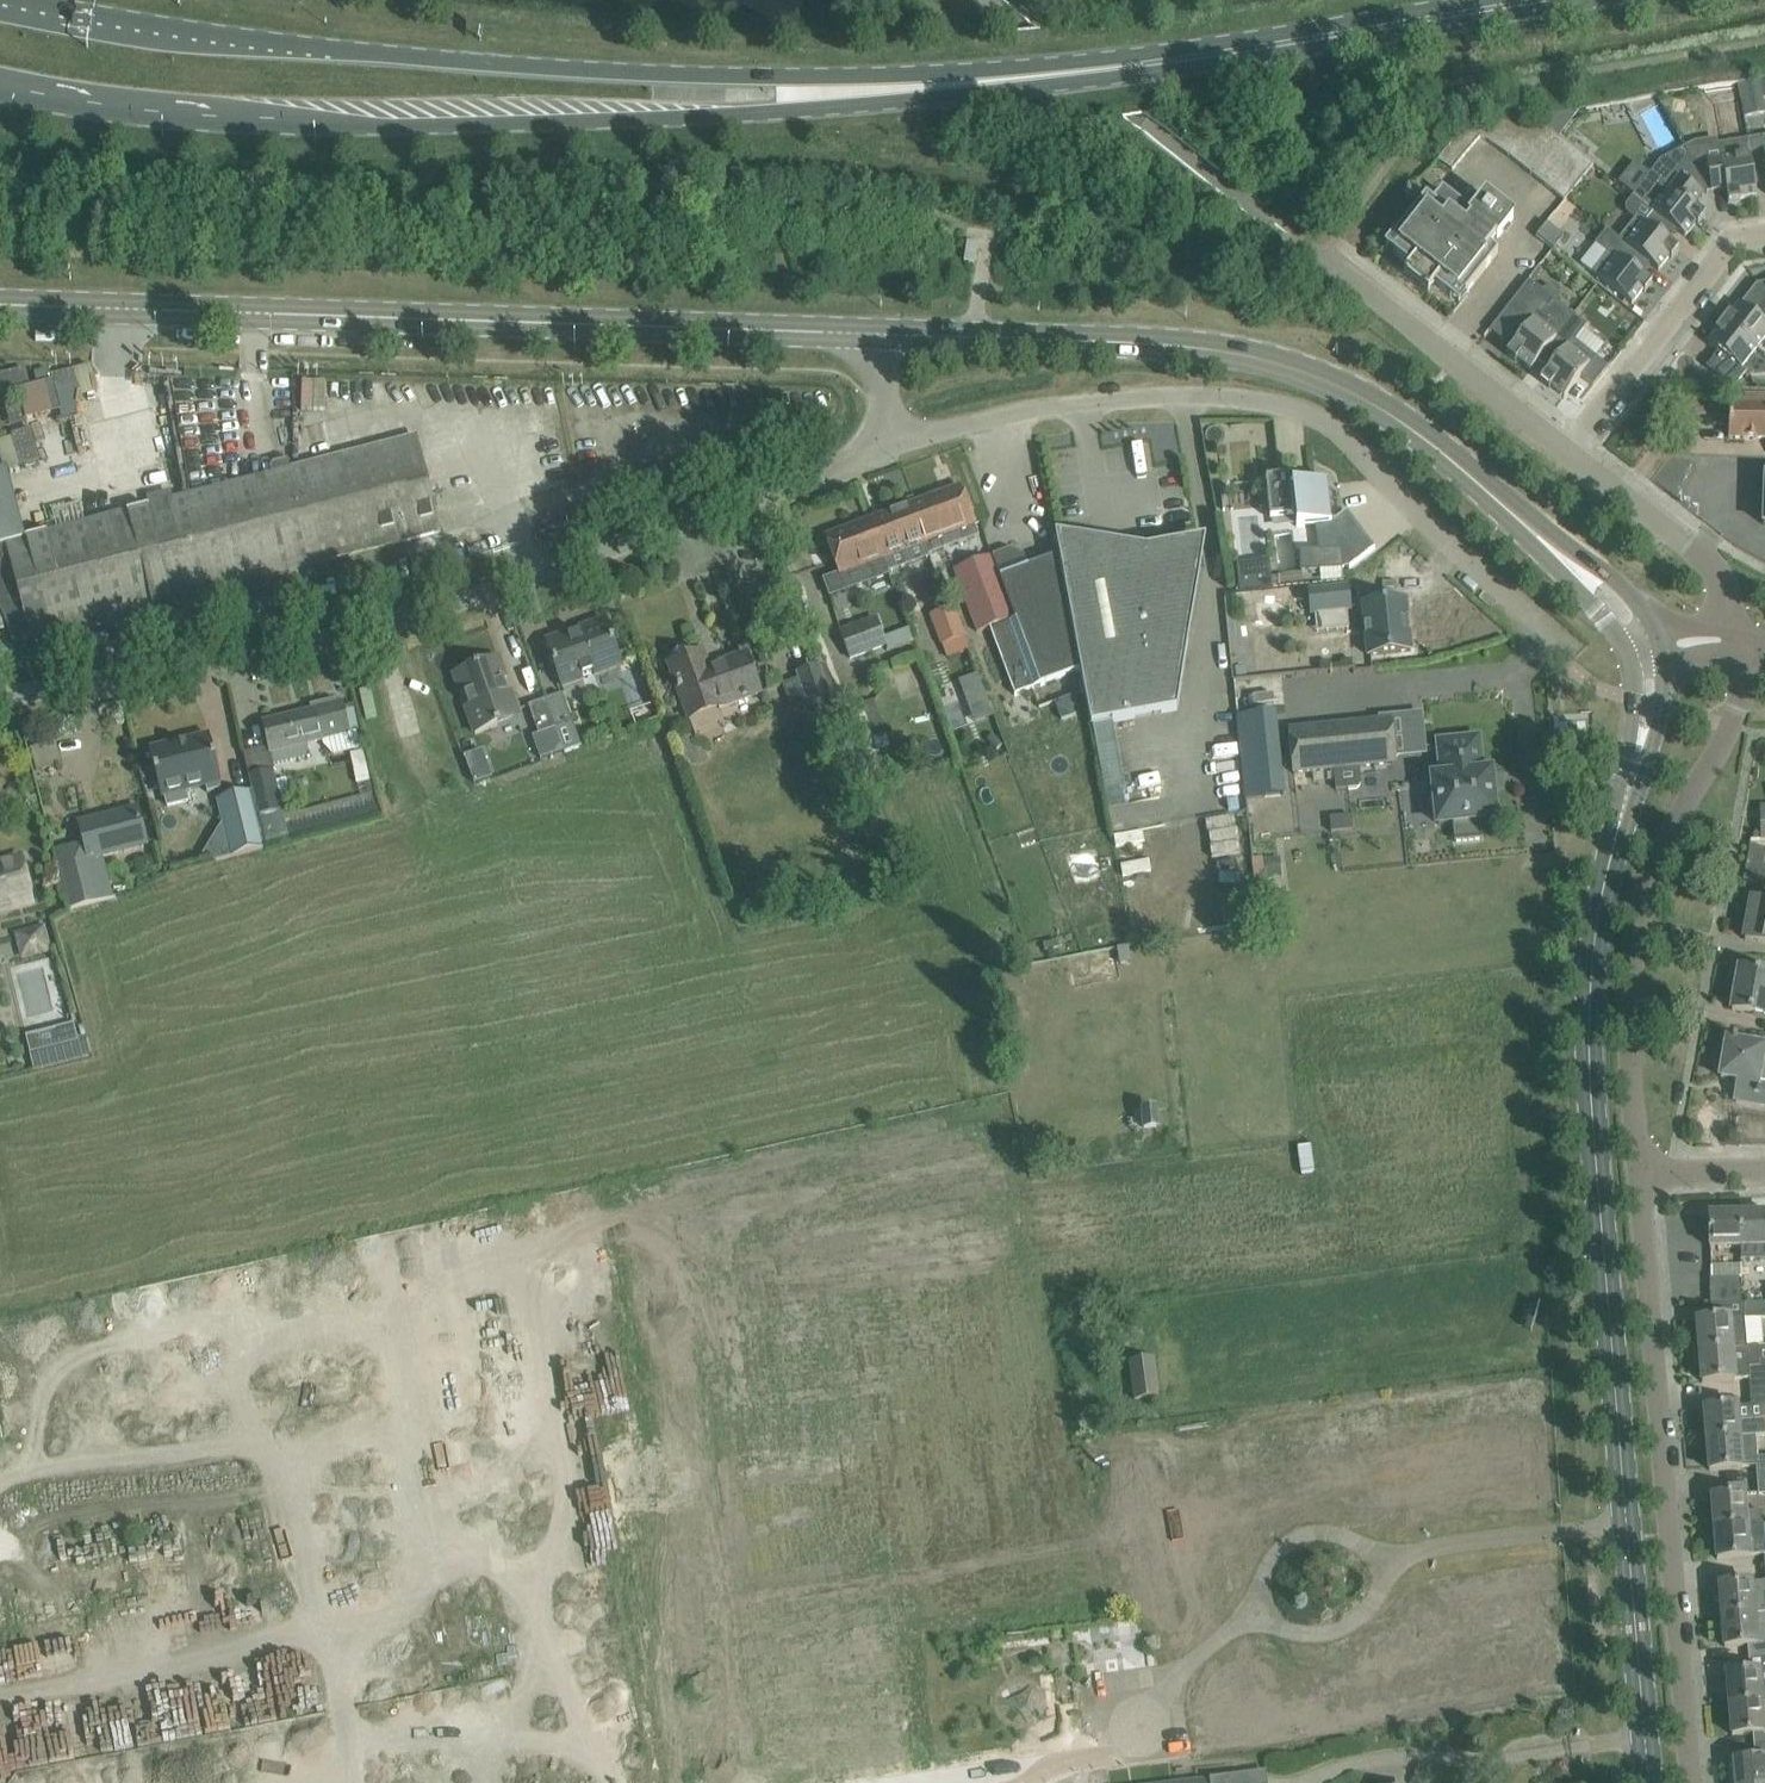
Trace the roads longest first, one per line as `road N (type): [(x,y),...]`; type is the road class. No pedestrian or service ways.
road 1 (primary): [(0,94),(174,120),(392,128),(721,117),(1001,81)]
road 2 (primary): [(1001,81),(765,81),(419,62),(204,39),(7,0)]
road 3 (residential): [(231,1049),(803,942),(911,1282)]
road 4 (unclassified): [(0,699),(363,628),(499,589),(885,452)]
road 5 (tertiary): [(1625,1526),(1592,1080),(1593,979),(1606,884),(1647,711),(1644,647)]
road 6 (tertiary): [(883,335),(0,305)]
road 7 (tertiary): [(1644,647),(1588,577),(1400,418),(1330,381),(1240,356),(1144,344),(883,335)]
road 8 (unclassified): [(1560,644),(1318,416),(1264,403),(1144,399),(1015,415),(885,452)]
road 9 (residential): [(958,1586),(1625,1526)]
road 10 (residential): [(341,1634),(445,1668),(693,1659),(870,1635),(960,1607),(958,1586)]
road 11 (residential): [(955,1563),(657,1555),(518,1568),(387,1595),(341,1634)]
road 12 (unclassified): [(1637,1174),(1693,1782)]
road 13 (residential): [(312,1330),(720,1274),(911,1282)]
road 14 (unclassified): [(1742,648),(1745,681),(1732,727),(1658,861),(1633,996),(1637,1174)]
road 15 (primary): [(1001,81),(1544,0)]
road 16 (residential): [(0,1672),(341,1634)]
road 17 (unclassified): [(1309,251),(1571,450)]
road 18 (residential): [(341,1634),(312,1330)]
road 19 (residential): [(1764,237),(1735,241),(1571,450)]
road 20 (residential): [(312,1330),(231,1049)]
road 21 (residential): [(911,1282),(955,1563)]
road 22 (unclassified): [(1571,450),(1707,559),(1742,648)]
road 23 (tertiary): [(1646,1782),(1625,1526)]
road 24 (residential): [(0,1123),(231,1049)]
road 25 (residential): [(1764,1172),(1637,1174)]

